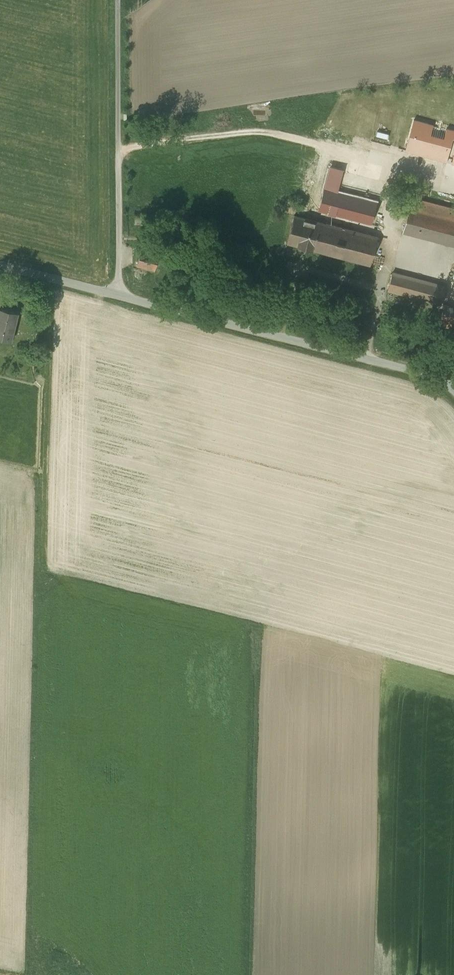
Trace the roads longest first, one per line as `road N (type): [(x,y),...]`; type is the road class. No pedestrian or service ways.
road 1 (unclassified): [(118,294),(442,377)]
road 2 (unclassified): [(118,294),(118,0)]
road 3 (unclassified): [(0,264),(118,294)]

